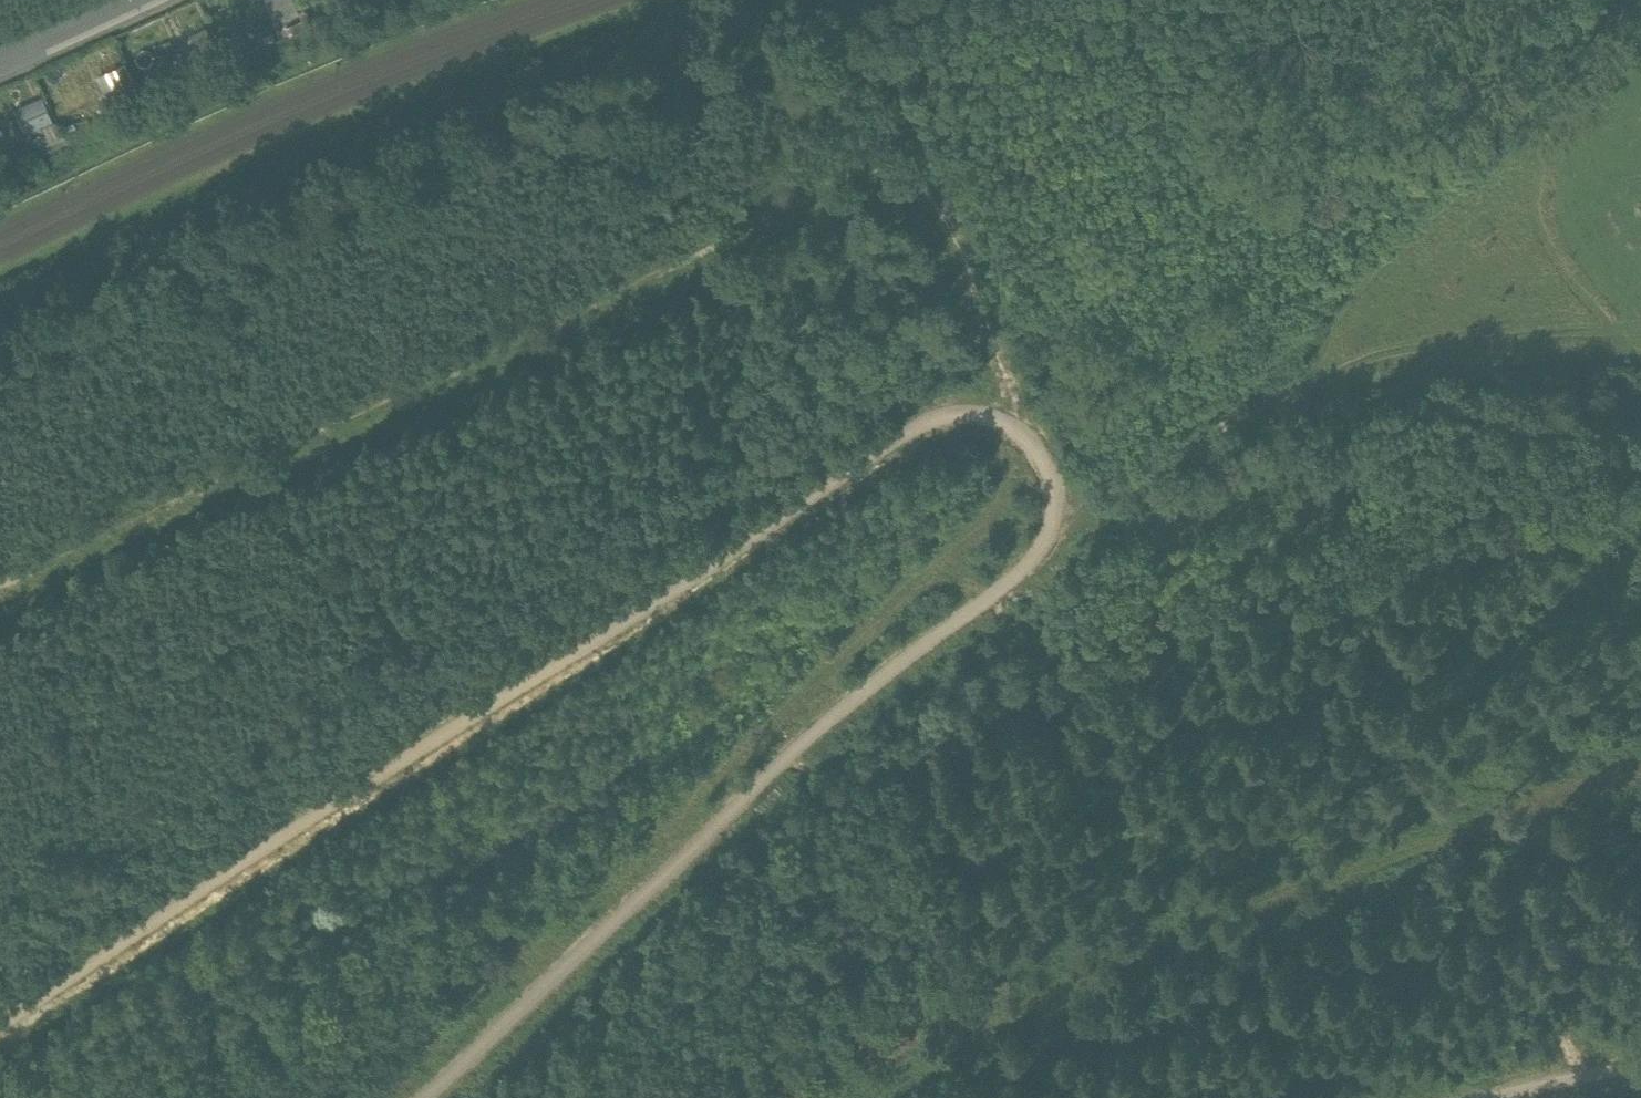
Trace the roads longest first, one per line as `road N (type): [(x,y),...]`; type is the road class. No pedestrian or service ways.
road 1 (track): [(437,1097),(891,674),(1042,552),(1058,503),(992,376),(940,399),(0,1027)]
road 2 (residential): [(136,0),(0,62)]

